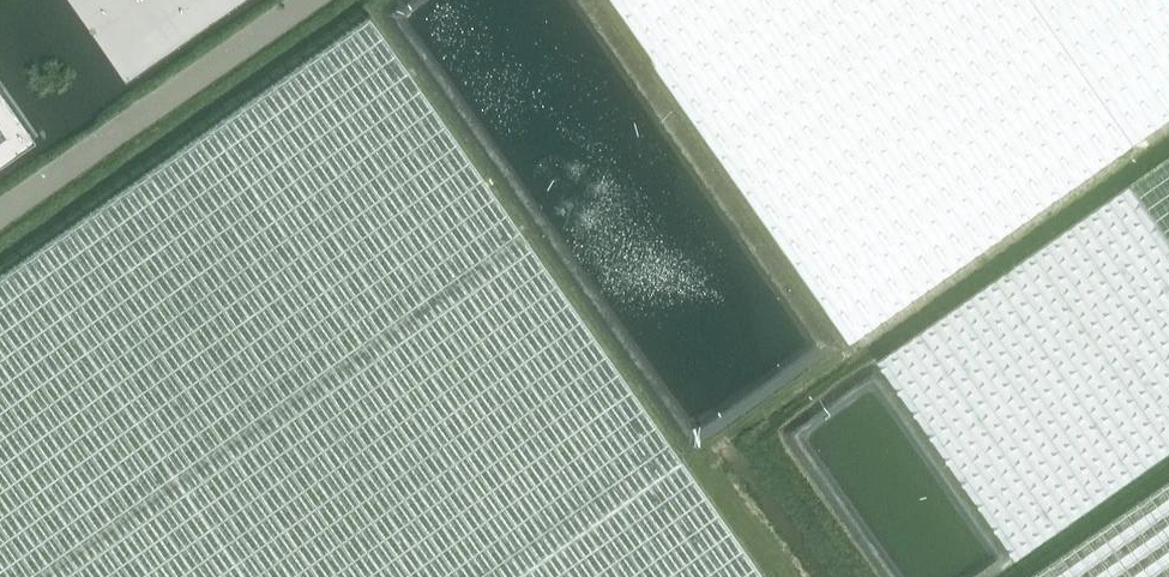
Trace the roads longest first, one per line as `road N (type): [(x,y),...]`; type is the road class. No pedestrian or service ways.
road 1 (unclassified): [(0,213),(307,0)]

